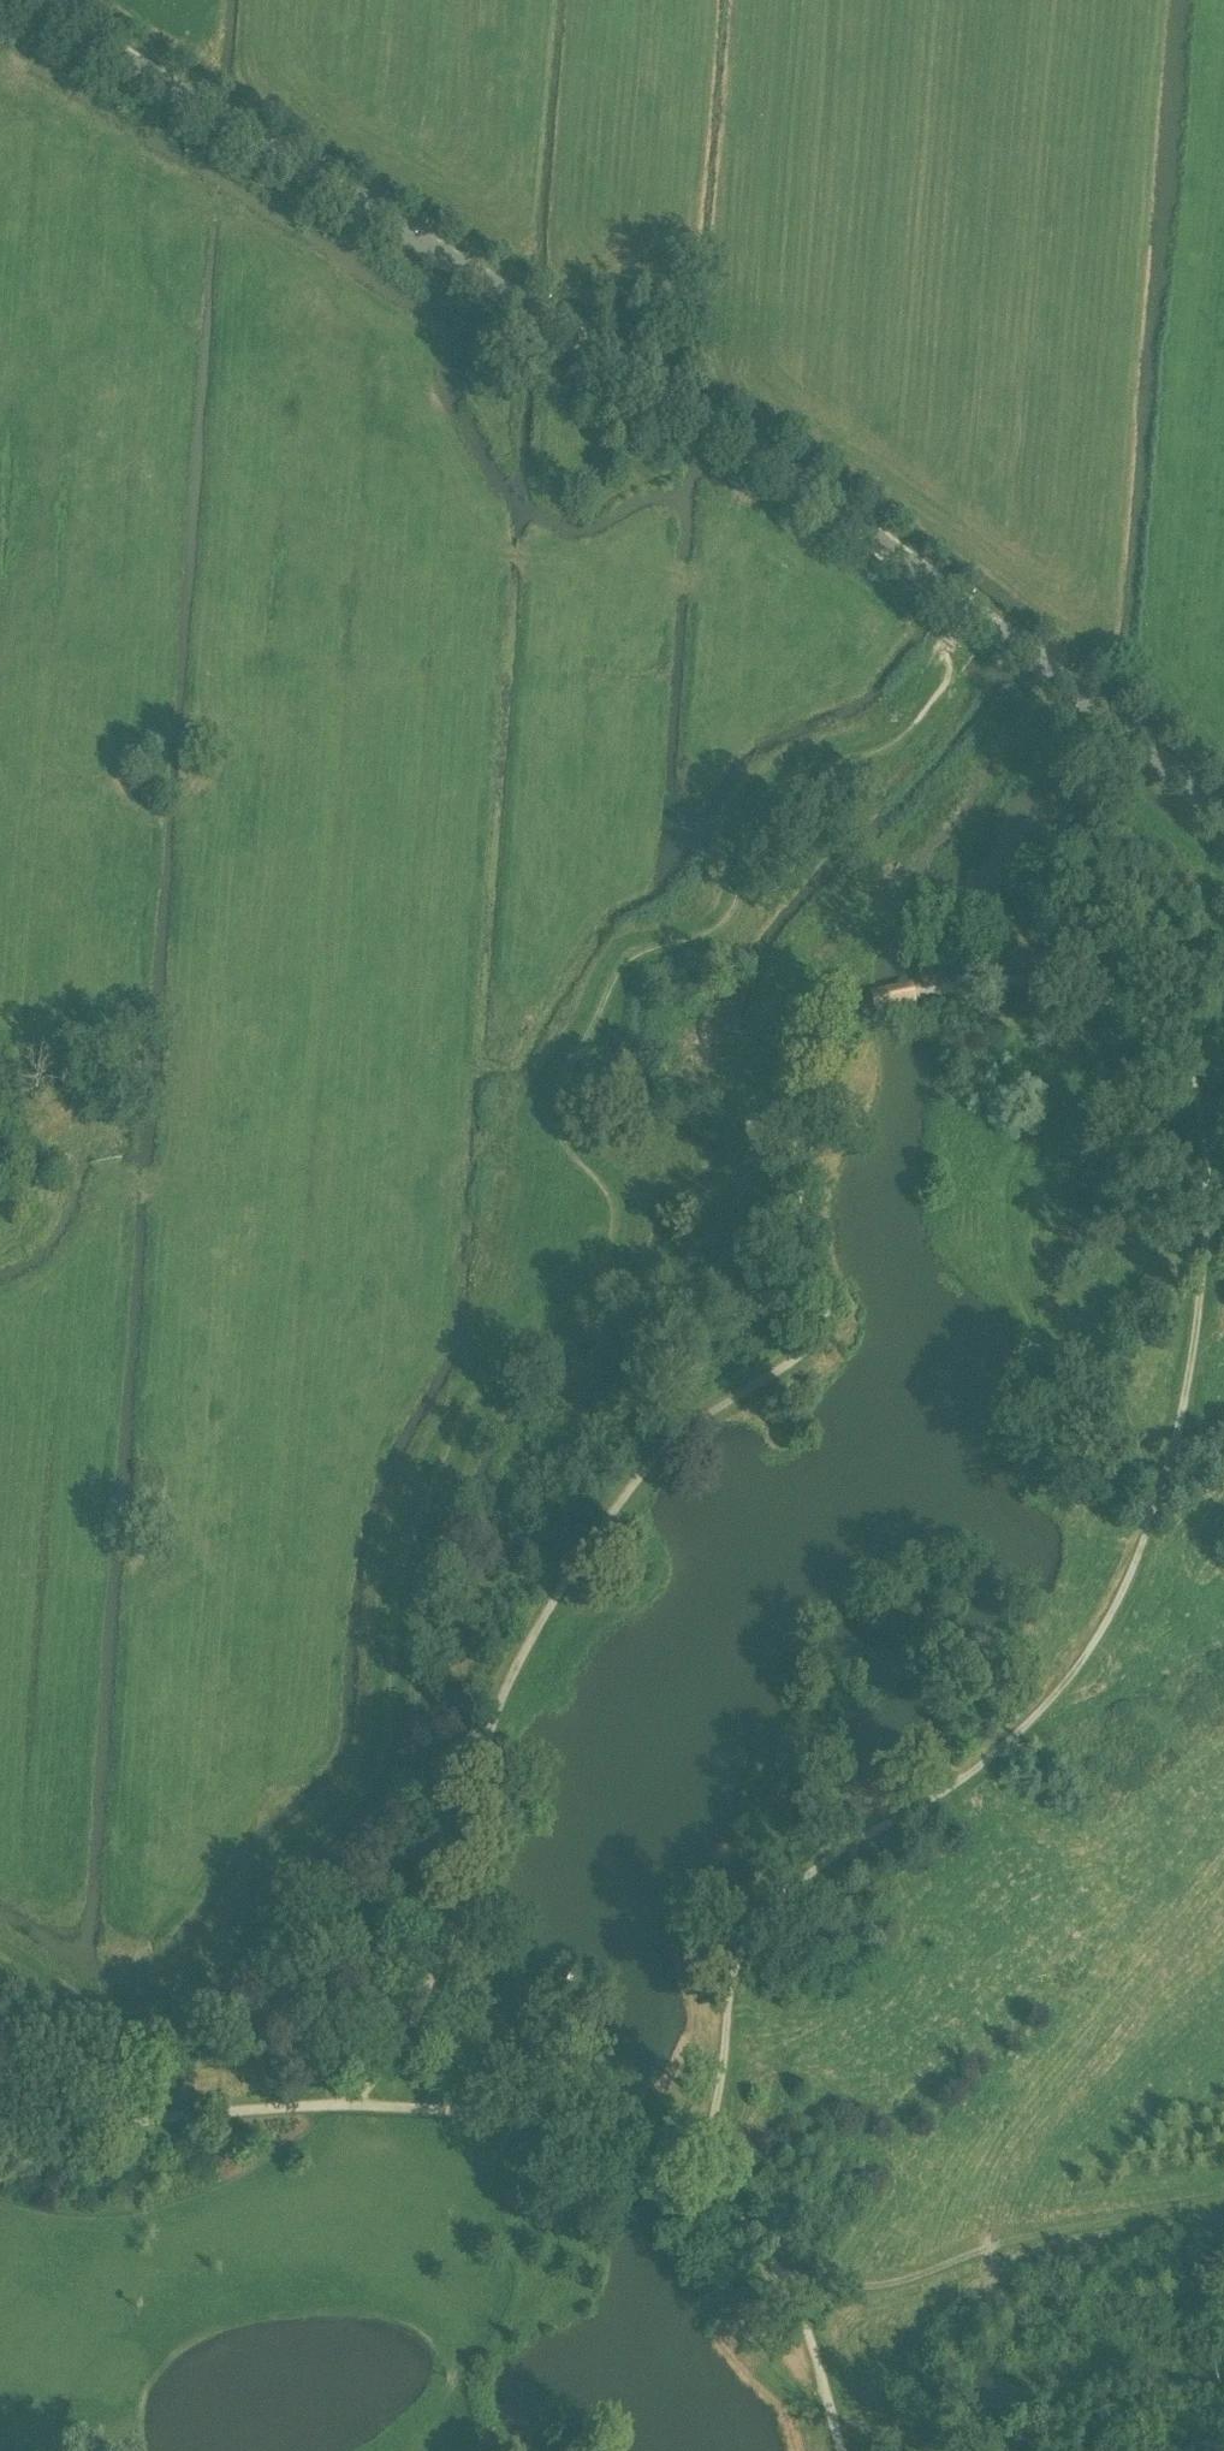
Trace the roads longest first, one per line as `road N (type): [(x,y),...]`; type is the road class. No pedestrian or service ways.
road 1 (track): [(345,2105),(369,2087),(443,1958),(503,1695),(568,1576),(673,1436),(799,1360),(826,1329),(798,1146),(811,1069),(833,1027),(871,1005),(975,982),(1029,978),(1089,989),(1167,1038),(1191,1079),(1204,1133),(1196,1327),(1151,1519),(1095,1640),(1003,1752),(822,1863),(746,1938),(731,1973),(723,2068),(702,2164)]
road 2 (tertiary): [(1223,822),(810,492),(30,0)]
road 3 (track): [(781,2275),(859,2287),(1028,2235),(1223,2204)]
road 4 (track): [(702,2164),(588,2131),(345,2105)]
road 5 (track): [(345,2105),(96,2129),(0,2180)]
road 6 (track): [(840,2450),(788,2283),(702,2164)]

